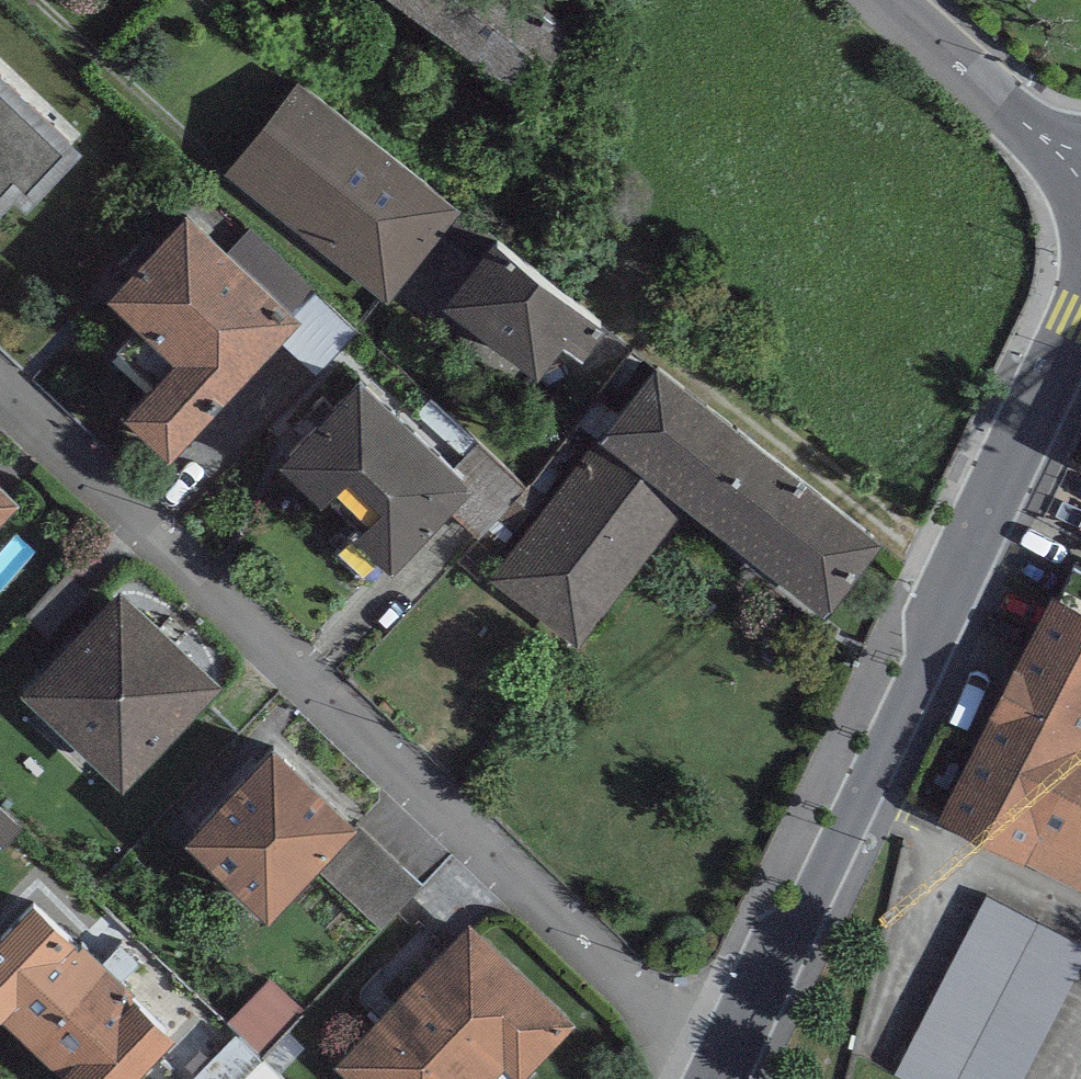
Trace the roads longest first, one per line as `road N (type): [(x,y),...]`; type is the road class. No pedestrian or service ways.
road 1 (residential): [(714,1074),(626,979),(0,386)]
road 2 (residential): [(714,1074),(1080,317)]
road 3 (residential): [(1080,179),(880,0)]

